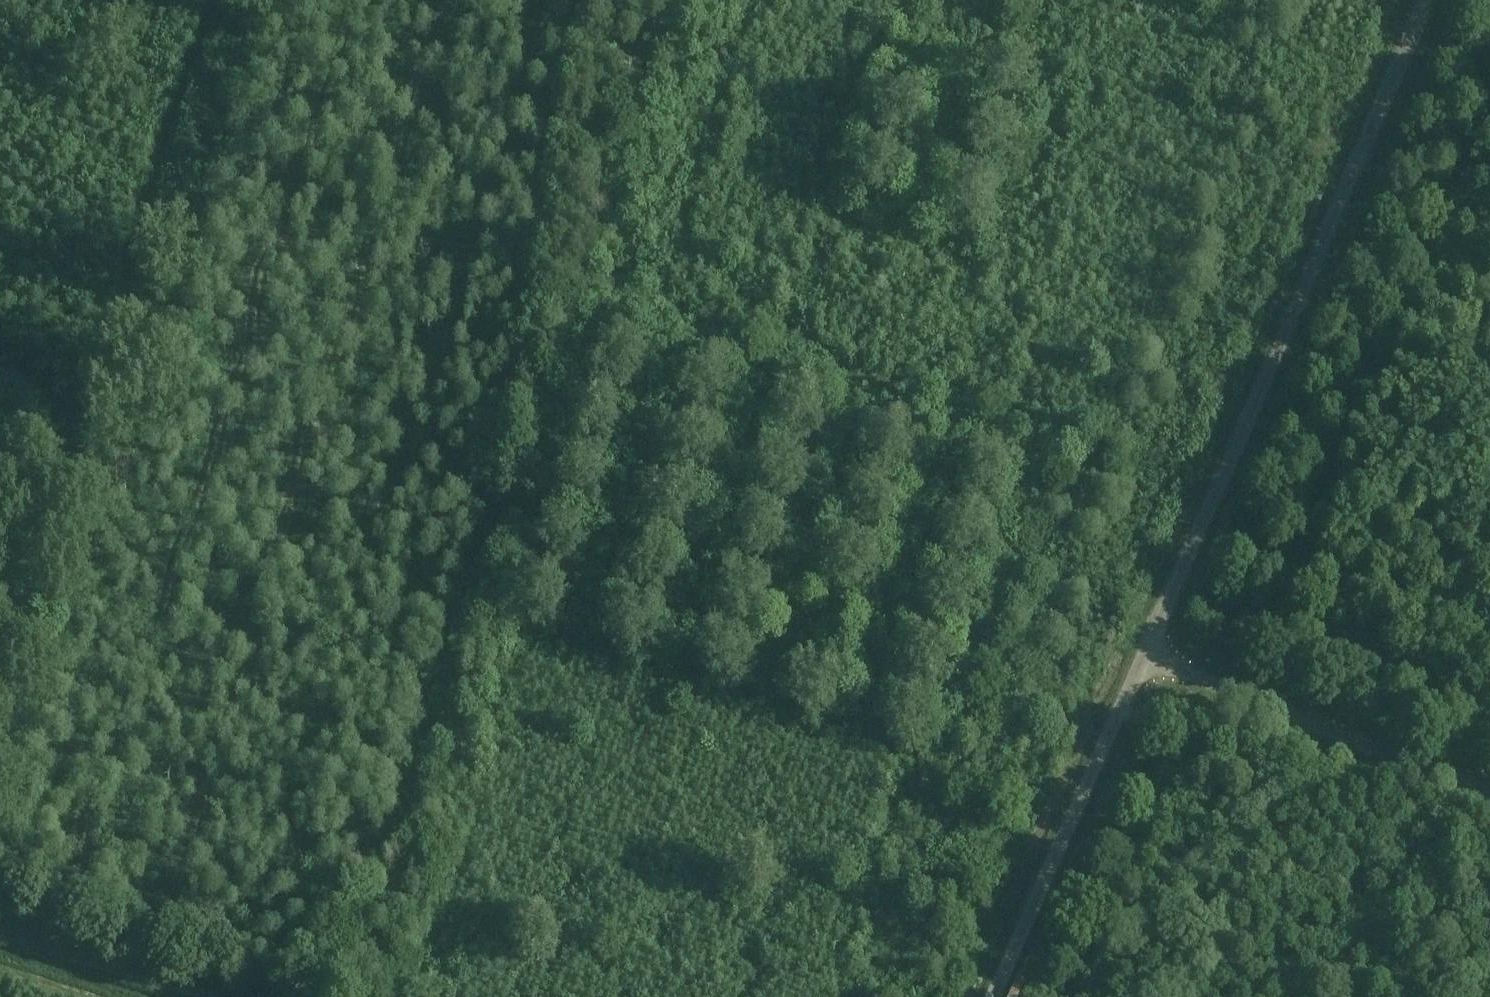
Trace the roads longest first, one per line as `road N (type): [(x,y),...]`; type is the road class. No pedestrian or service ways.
road 1 (unclassified): [(1144,654),(1425,0)]
road 2 (unclassified): [(994,996),(1144,654)]
road 3 (unclassified): [(1489,794),(1144,654)]

